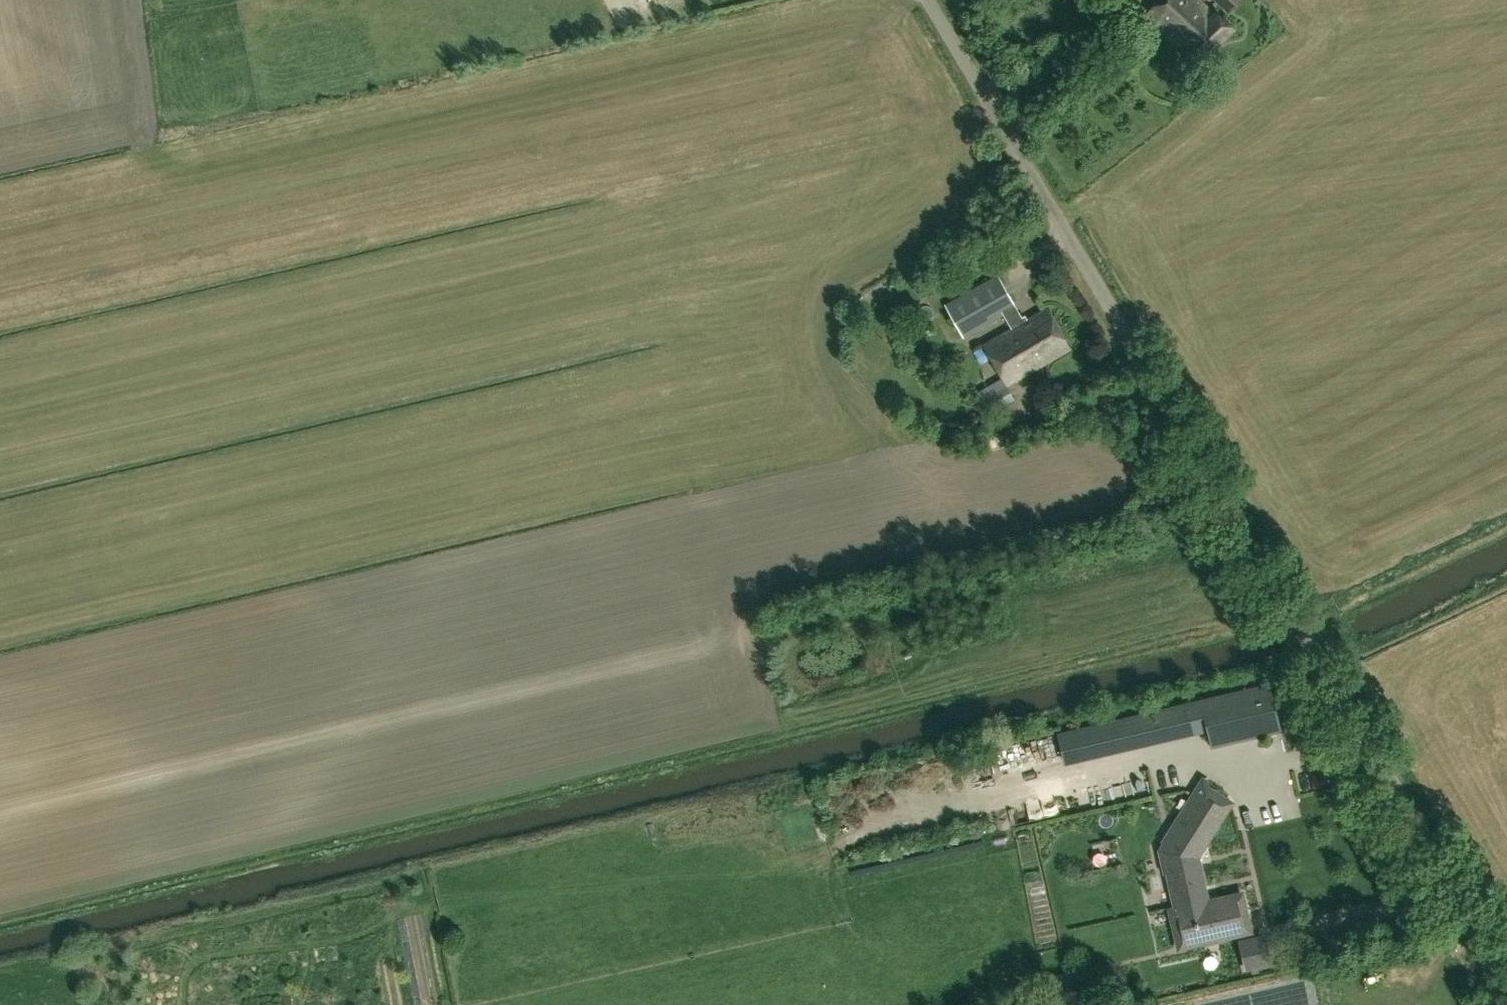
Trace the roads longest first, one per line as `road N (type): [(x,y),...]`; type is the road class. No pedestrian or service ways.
road 1 (unclassified): [(1495,953),(1230,490),(928,0)]

